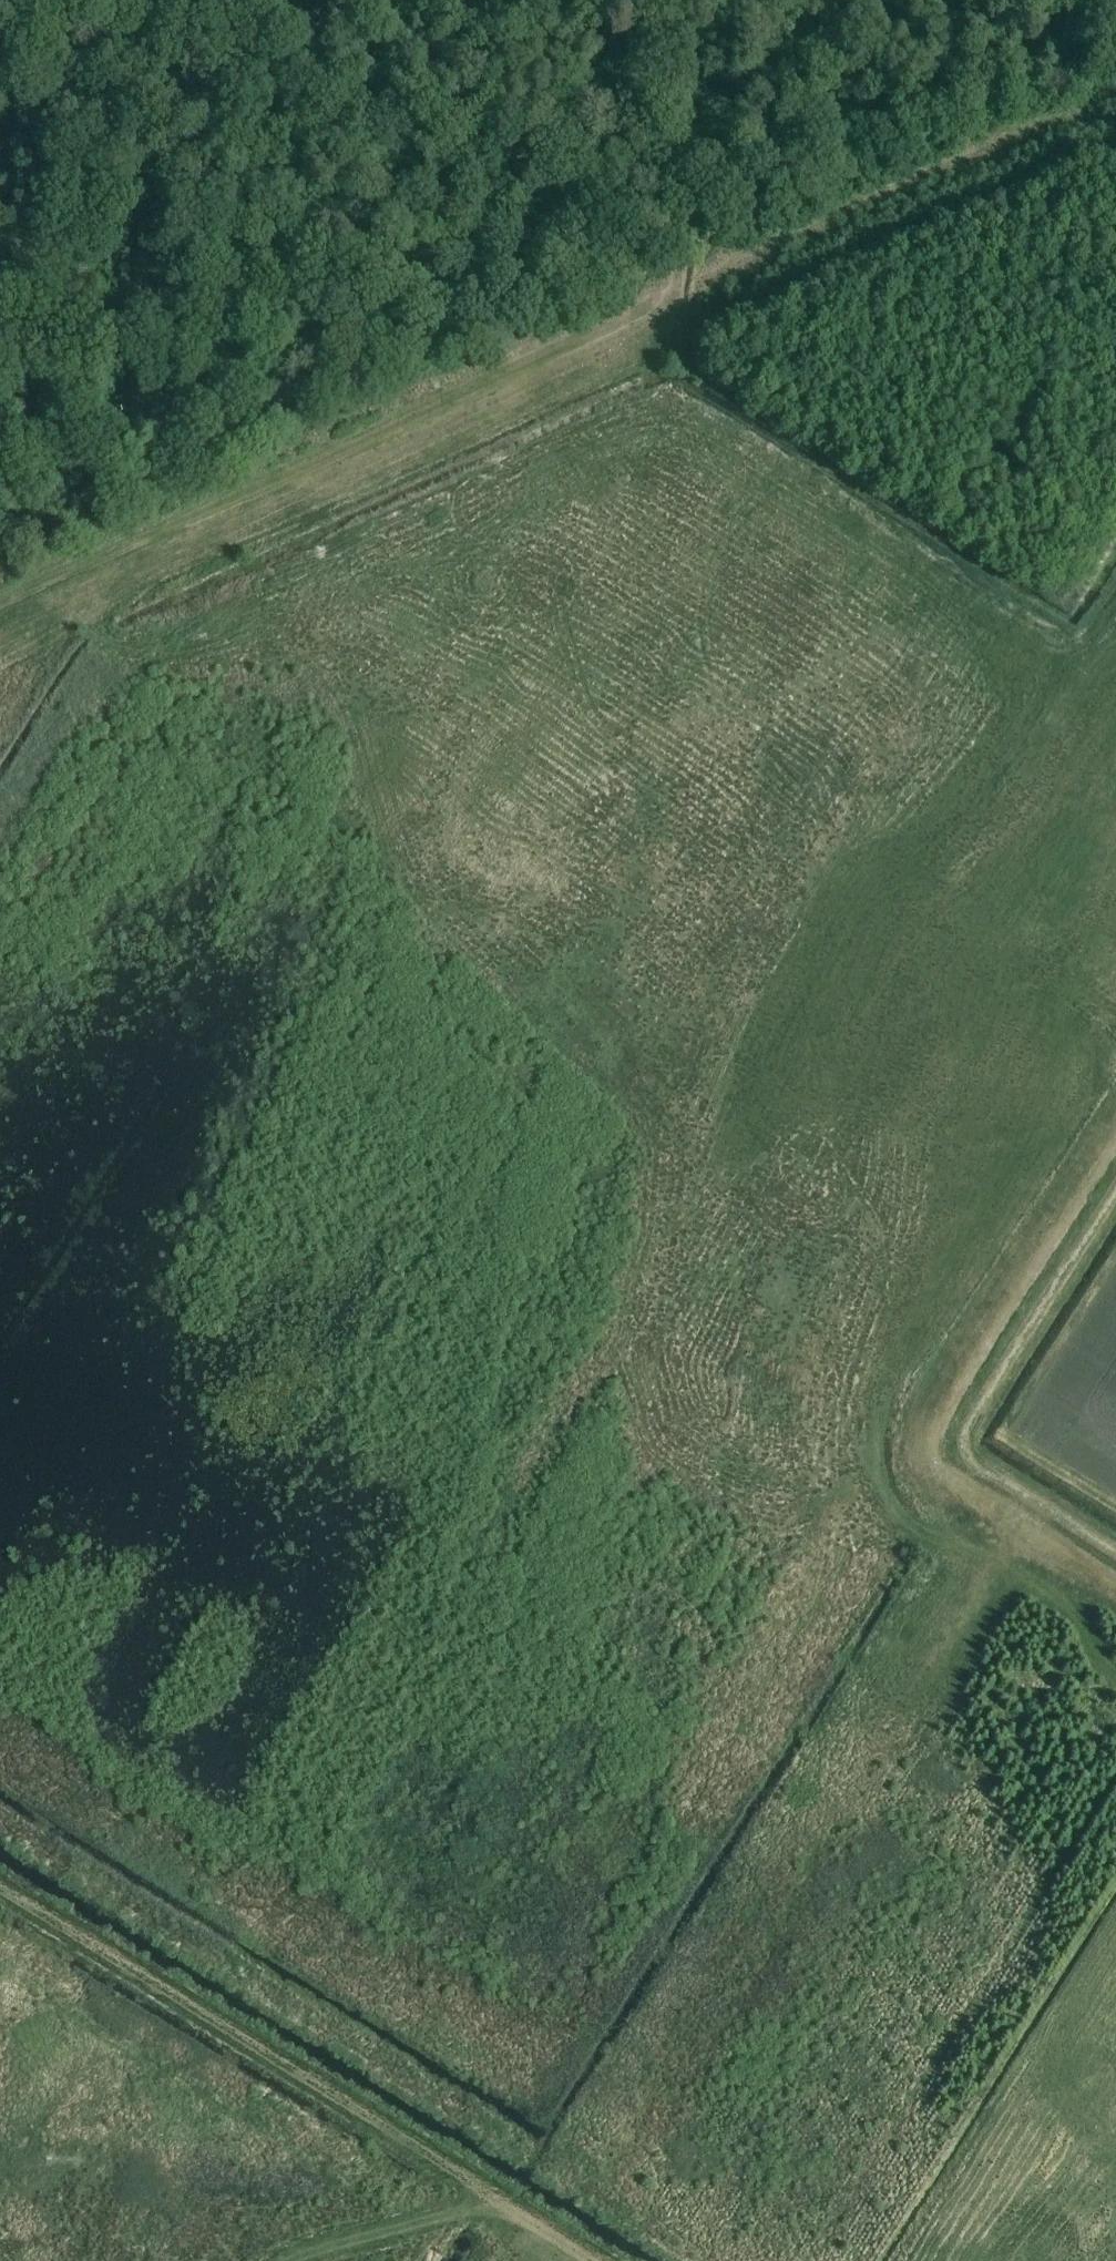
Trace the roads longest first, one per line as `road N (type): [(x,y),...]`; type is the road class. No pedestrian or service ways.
road 1 (track): [(661,300),(0,602)]
road 2 (track): [(499,2201),(0,1890)]
road 3 (track): [(1115,1195),(967,1440),(984,1471),(1115,1553)]
road 4 (track): [(298,2260),(499,2201)]

